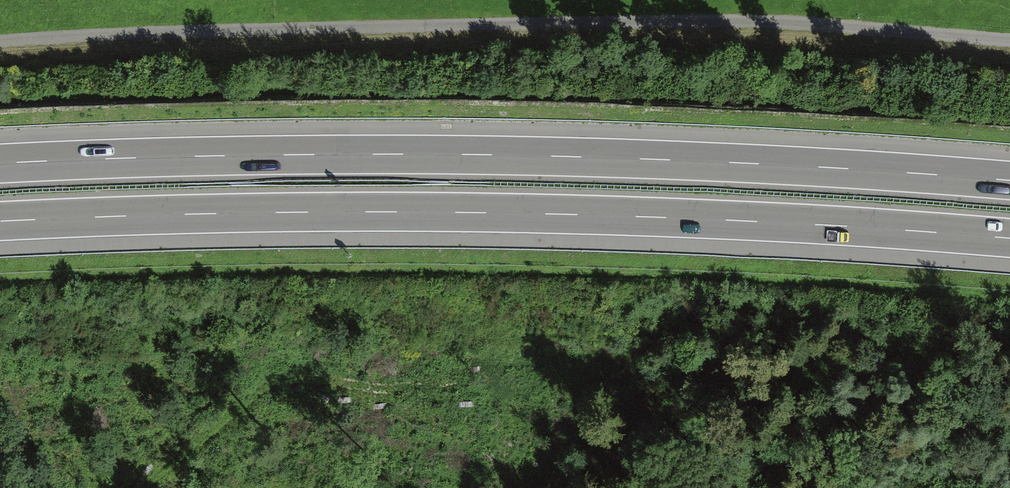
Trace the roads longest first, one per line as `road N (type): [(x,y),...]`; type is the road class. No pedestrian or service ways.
road 1 (track): [(0,37),(106,27),(595,21),(1009,45)]
road 2 (motorway): [(1009,180),(479,154),(0,163)]
road 3 (motorway): [(0,222),(559,215),(1009,239)]

